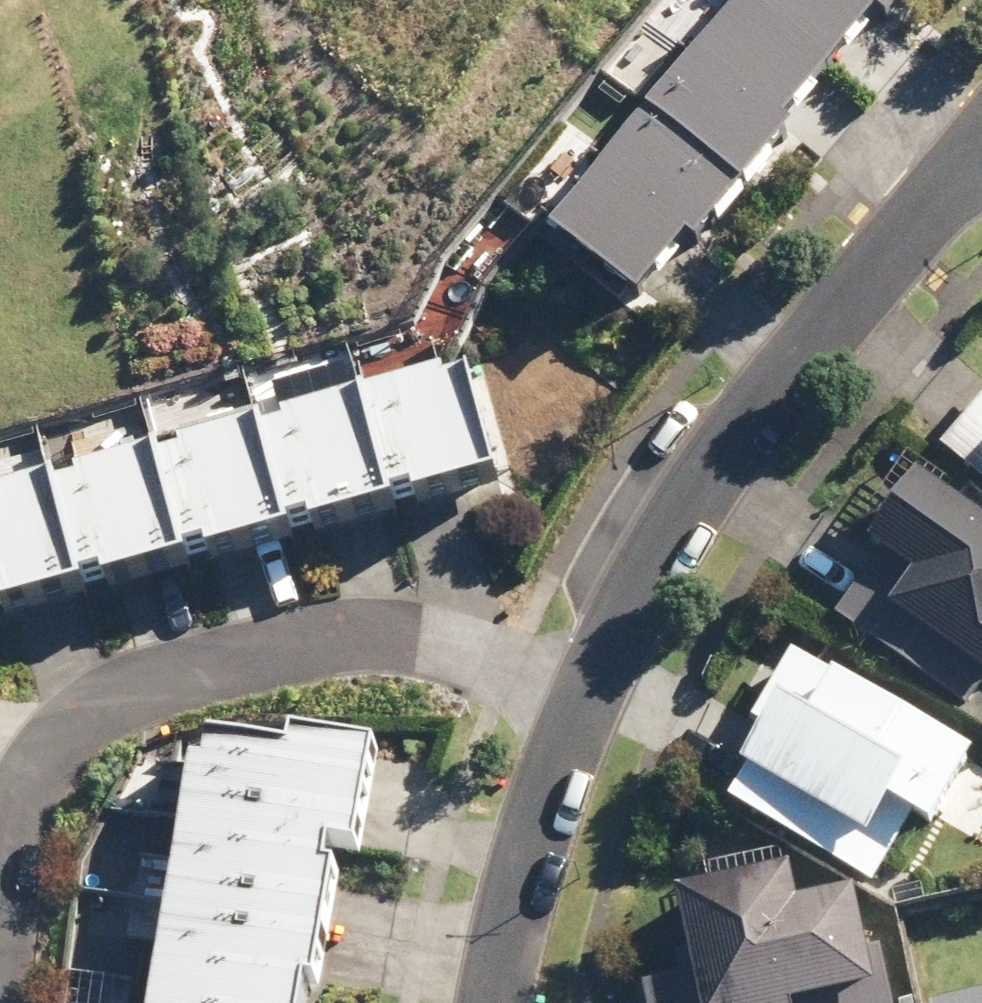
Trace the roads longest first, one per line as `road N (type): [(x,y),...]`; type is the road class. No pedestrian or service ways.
road 1 (residential): [(594,680),(375,638),(334,638),(160,679),(72,735),(31,789),(15,825),(0,932)]
road 2 (residential): [(594,680),(717,466),(841,306),(981,155)]
road 3 (residential): [(501,1002),(534,845),(594,680)]

